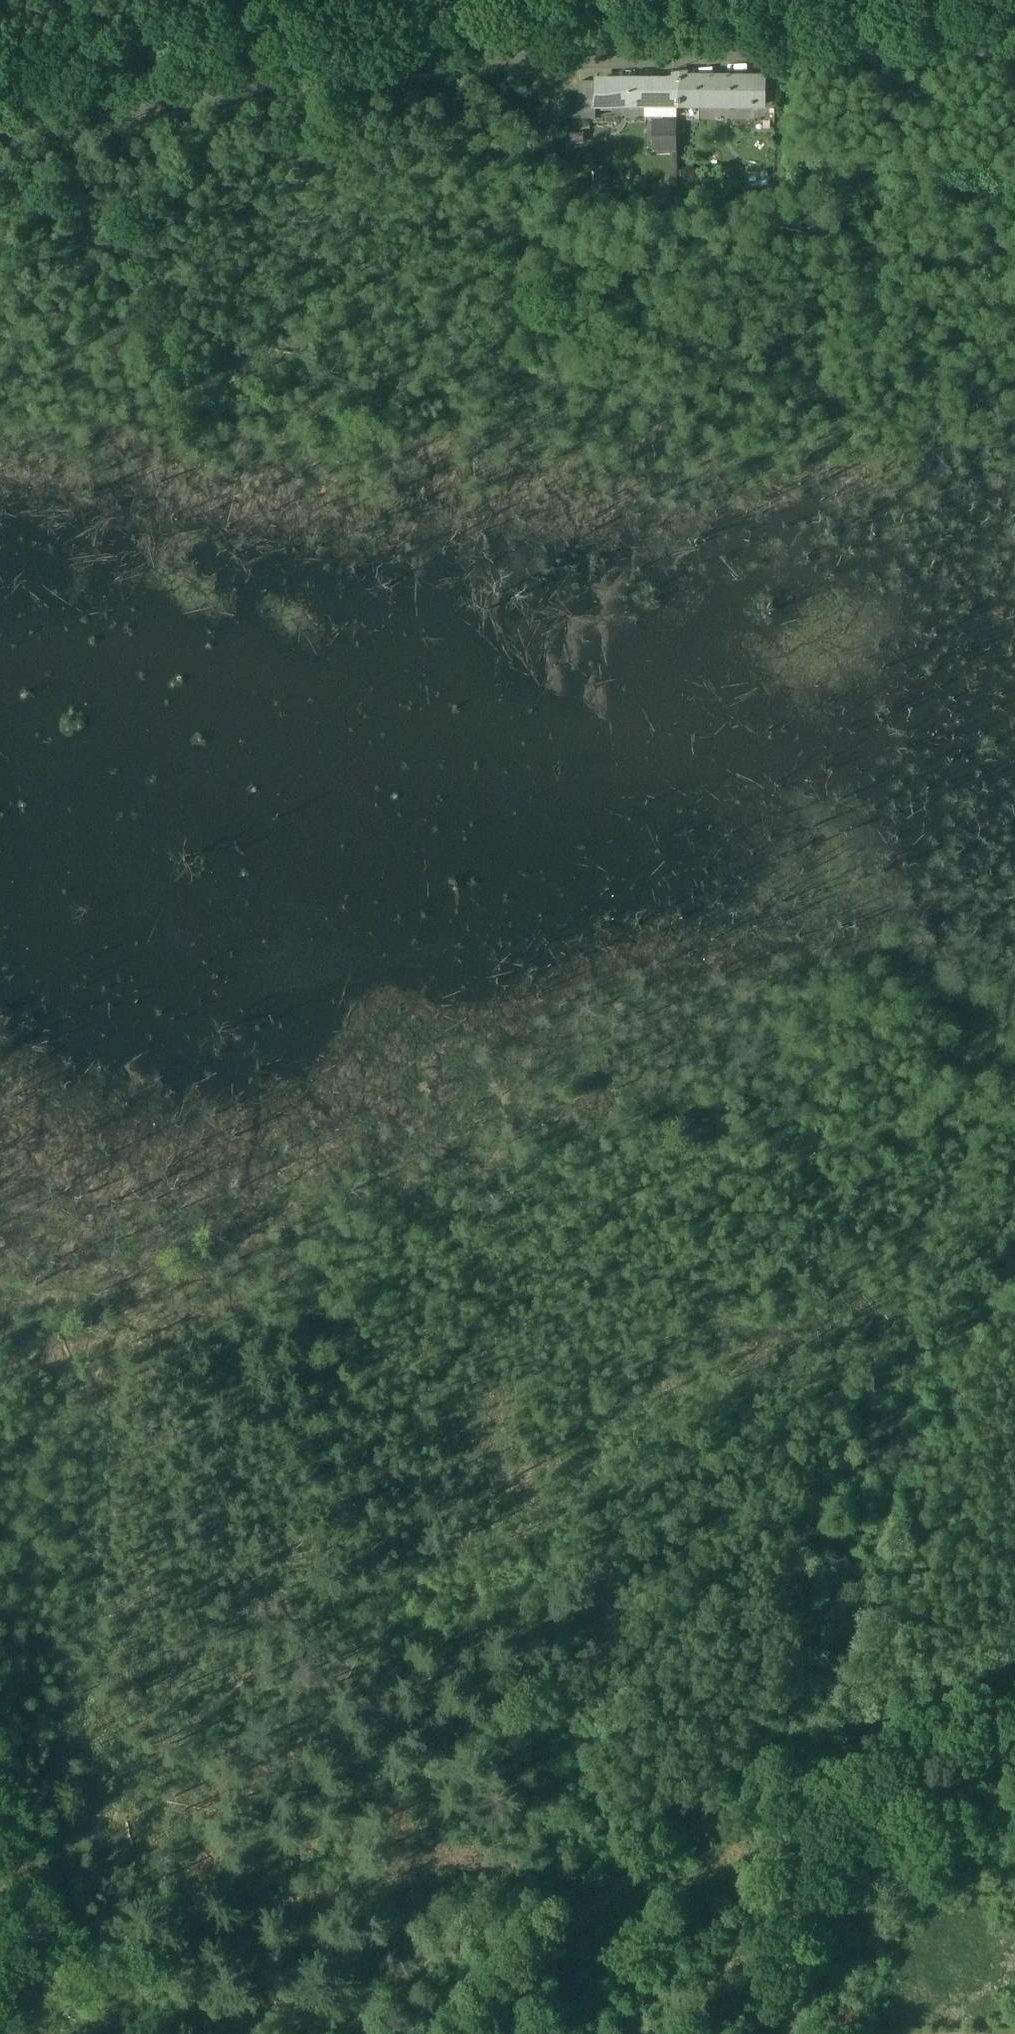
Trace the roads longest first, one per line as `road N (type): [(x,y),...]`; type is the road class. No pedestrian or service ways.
road 1 (residential): [(1014,52),(413,56),(0,121)]
road 2 (track): [(1014,1678),(674,1845),(535,1945),(473,2033)]

